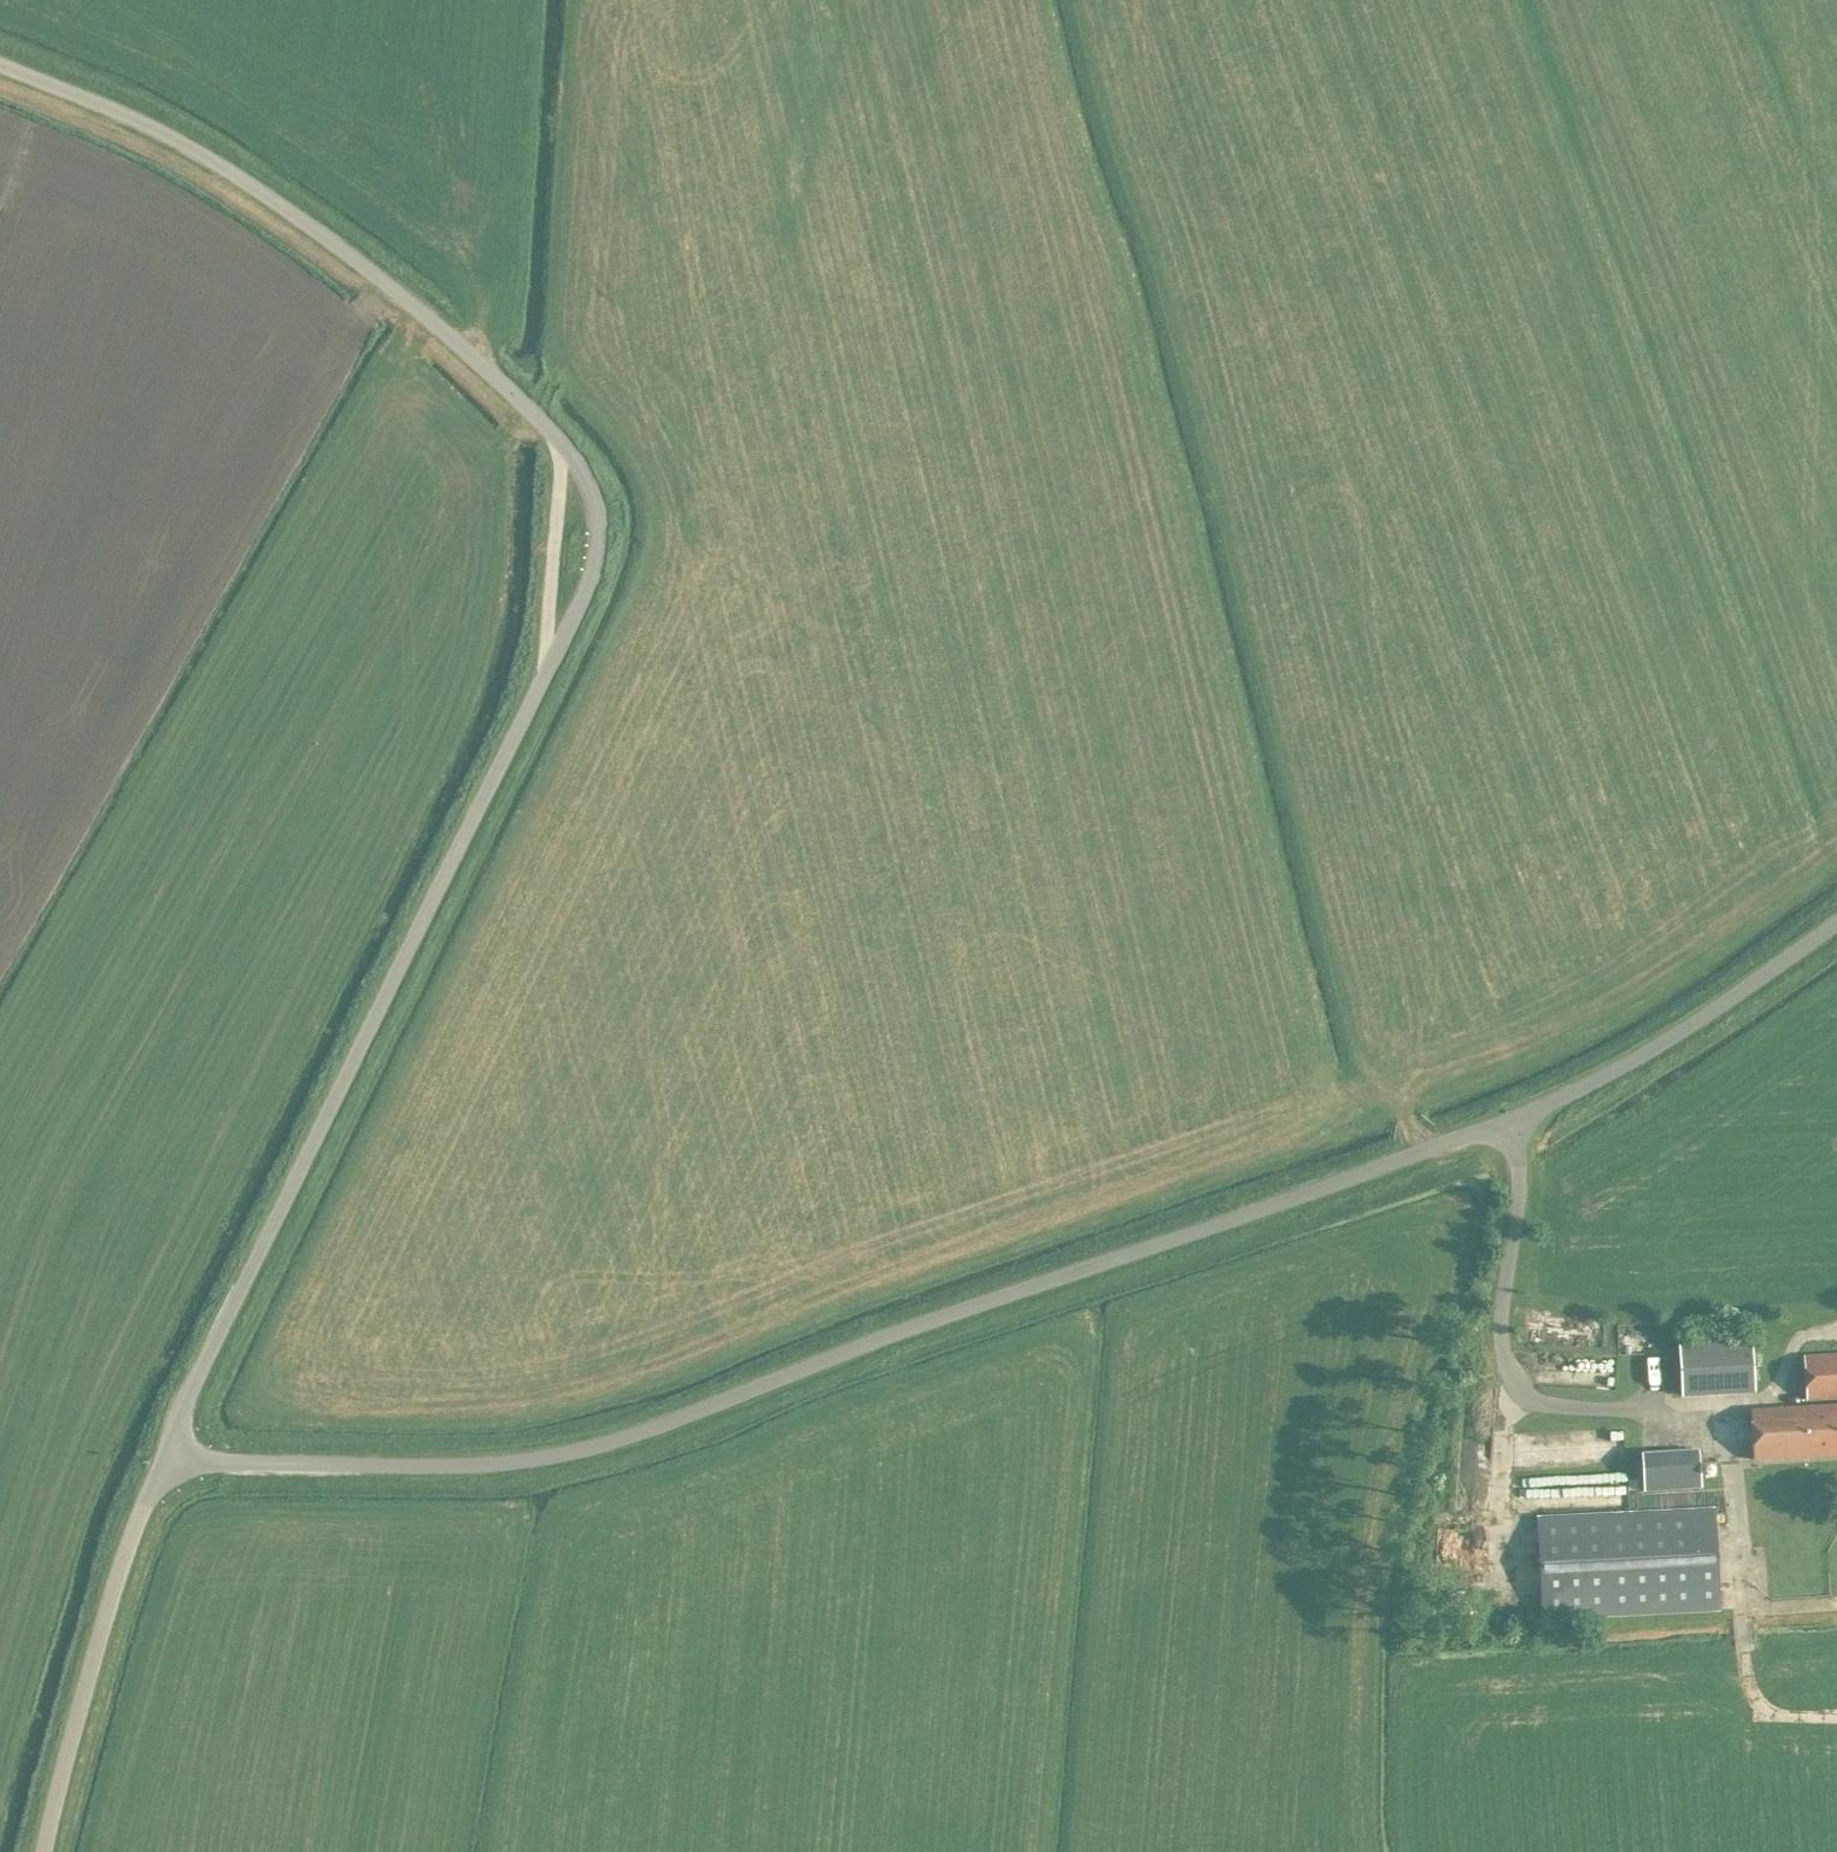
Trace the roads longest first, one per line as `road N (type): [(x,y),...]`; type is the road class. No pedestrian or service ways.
road 1 (unclassified): [(159,1454),(573,602),(593,552),(592,500),(569,455),(405,296),(285,199),(118,107),(0,60)]
road 2 (unclassified): [(159,1454),(499,1458),(622,1432),(1560,1091),(1723,996),(1836,915)]
road 3 (unclassified): [(39,1851),(71,1708),(159,1454)]

